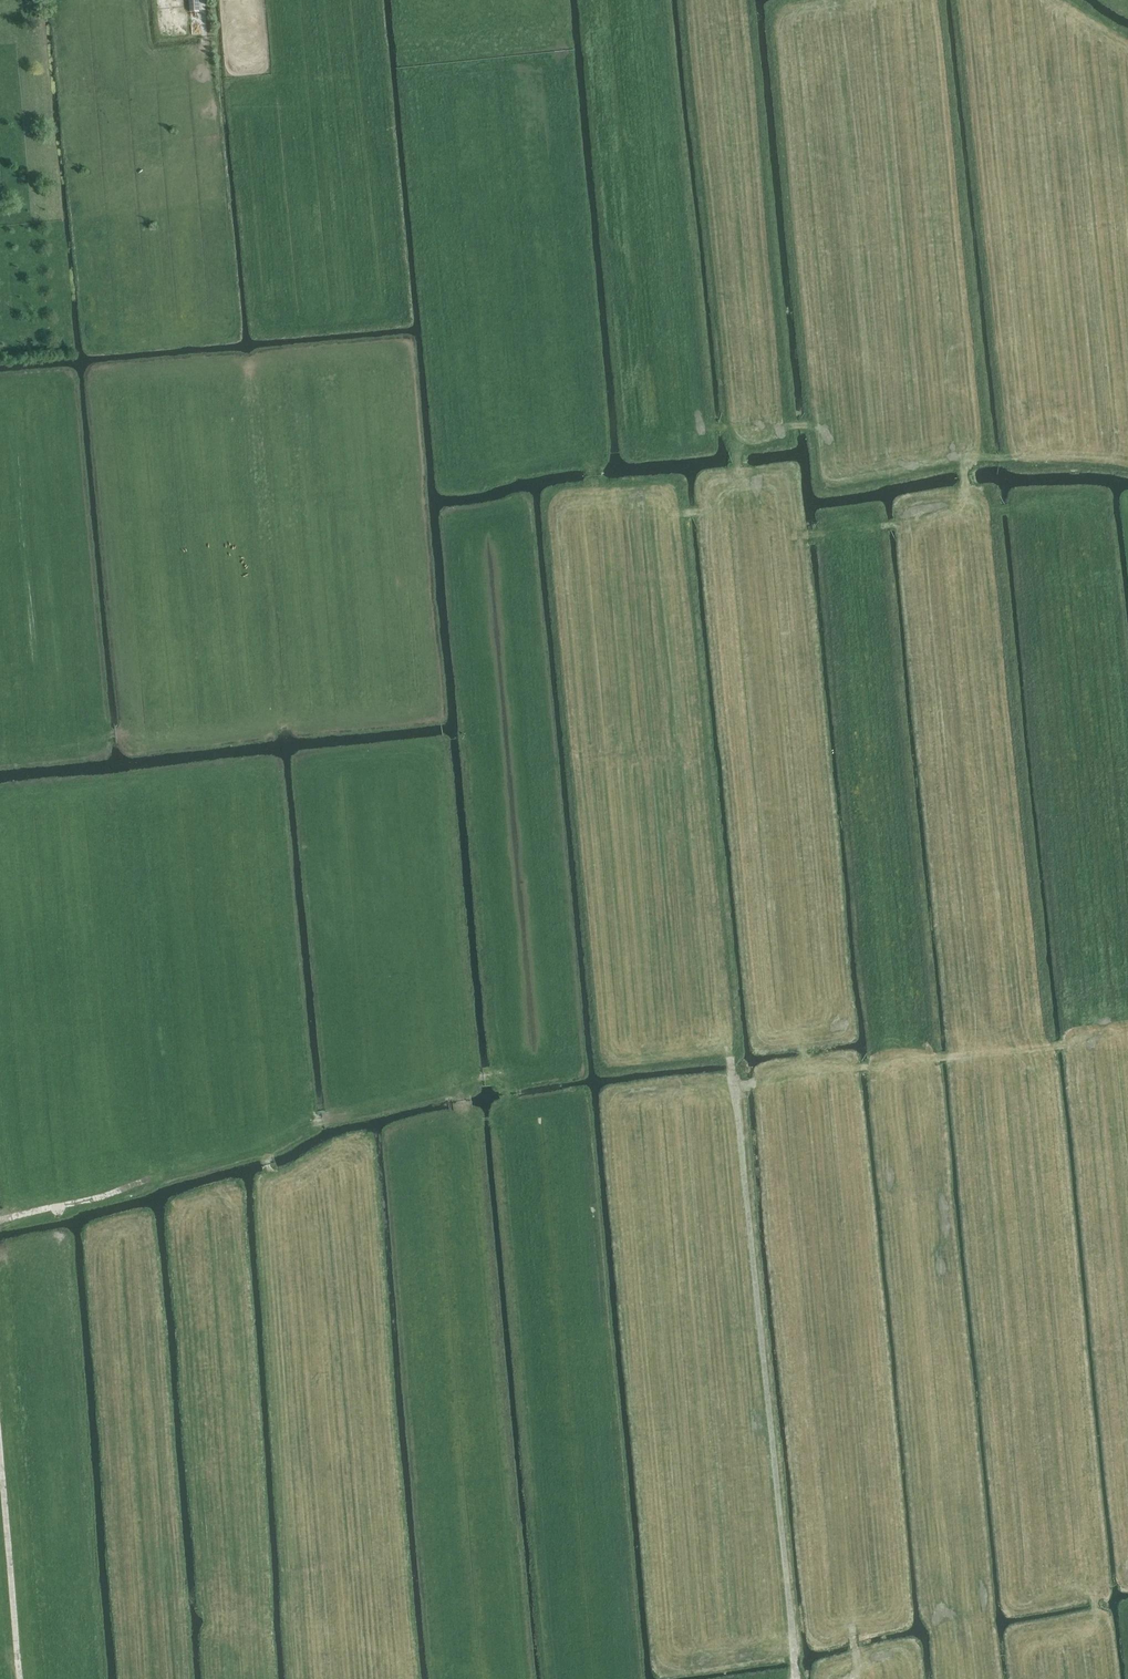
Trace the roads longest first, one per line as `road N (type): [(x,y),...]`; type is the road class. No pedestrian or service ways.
road 1 (track): [(796,1678),(735,1088)]
road 2 (track): [(696,0),(741,495)]
road 3 (track): [(21,1678),(0,1471)]
road 4 (track): [(913,1061),(928,1236)]
road 5 (track): [(0,1220),(149,1179)]
road 6 (track): [(806,1077),(953,1057)]
road 7 (track): [(806,1077),(794,943)]

